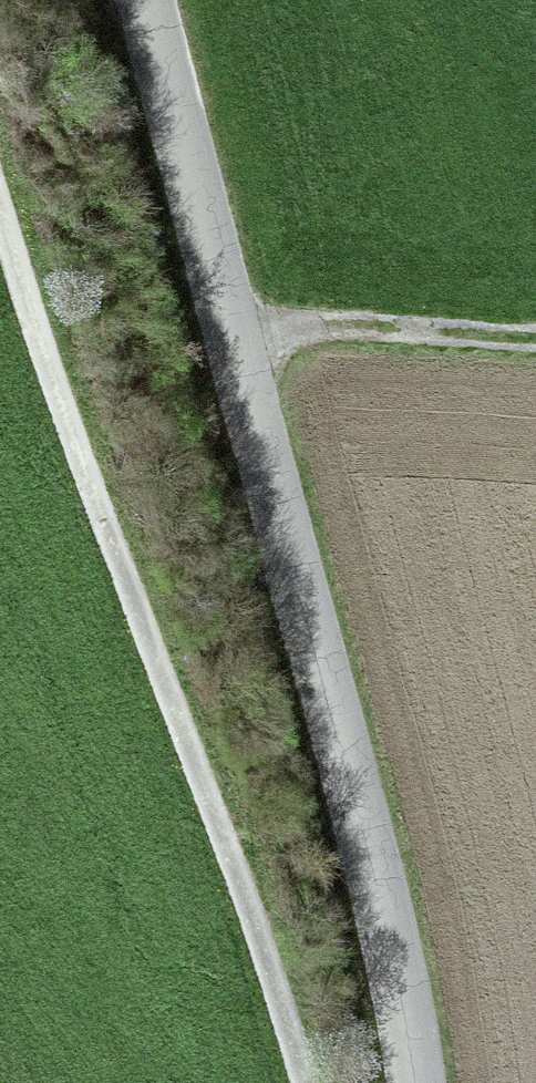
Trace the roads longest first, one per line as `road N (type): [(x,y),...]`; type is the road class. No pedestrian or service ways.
road 1 (unclassified): [(400,1082),(377,909),(175,189),(135,0)]
road 2 (track): [(294,1082),(0,228)]
road 3 (track): [(535,339),(385,327),(219,347)]

